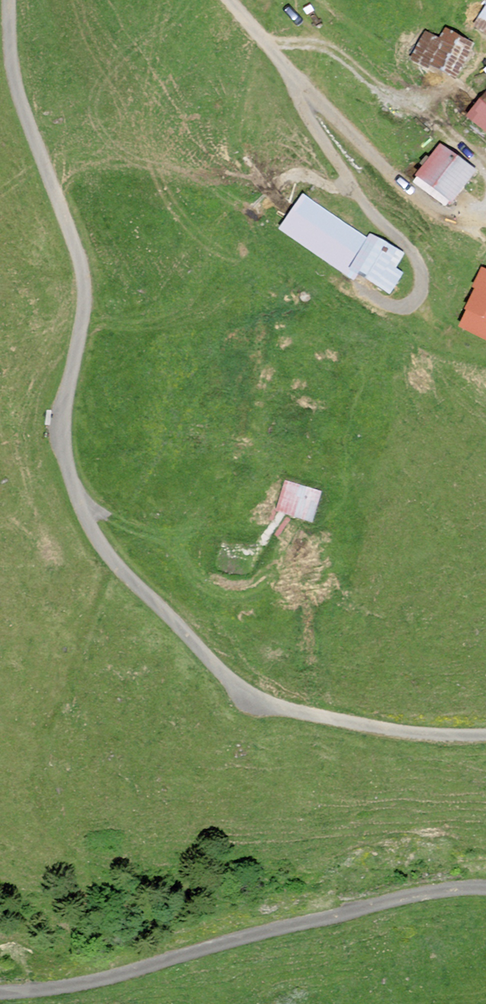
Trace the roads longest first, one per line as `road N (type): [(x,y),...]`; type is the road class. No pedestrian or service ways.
road 1 (unclassified): [(485,736),(396,732),(266,705),(215,674),(109,560),(76,503),(56,430),(82,299),(77,262),(16,94),(8,0)]
road 2 (unclassified): [(0,995),(92,982),(386,902),(485,890)]
road 3 (track): [(362,291),(392,306),(411,304),(417,266),(306,116),(296,80)]
road 4 (track): [(485,175),(462,140),(328,49),(266,46)]
road 5 (track): [(485,214),(470,218),(427,204),(341,129)]
road 6 (unclassified): [(341,129),(229,0)]

